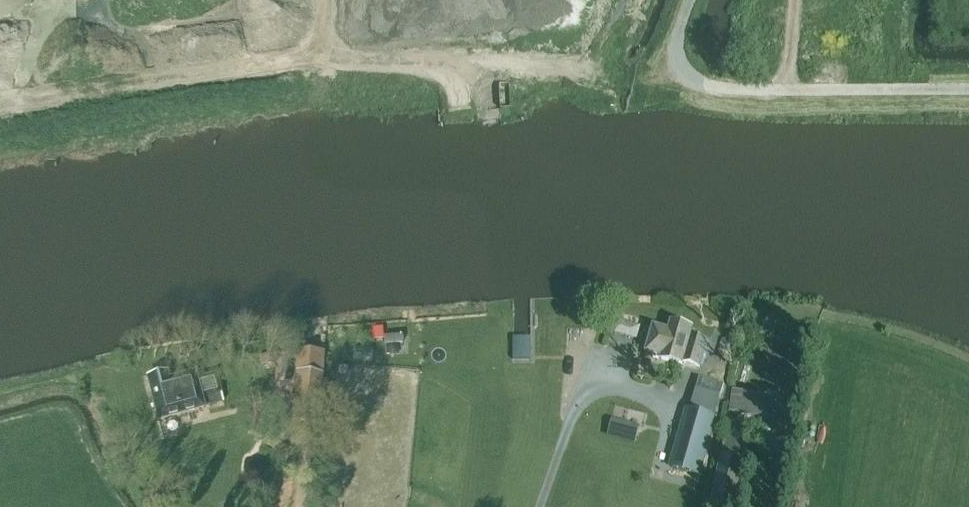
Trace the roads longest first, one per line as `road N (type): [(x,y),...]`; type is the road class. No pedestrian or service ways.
road 1 (unclassified): [(968,88),(712,85),(689,77),(677,60),(690,0)]

